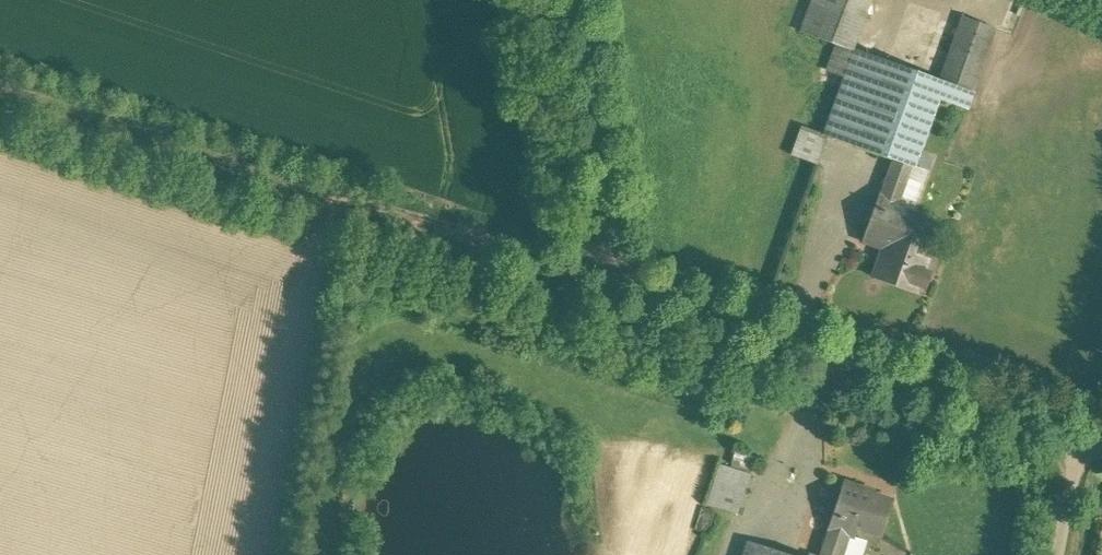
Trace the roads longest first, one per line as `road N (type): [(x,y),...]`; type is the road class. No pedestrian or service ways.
road 1 (unclassified): [(556,0),(591,245),(618,277),(1101,434)]

